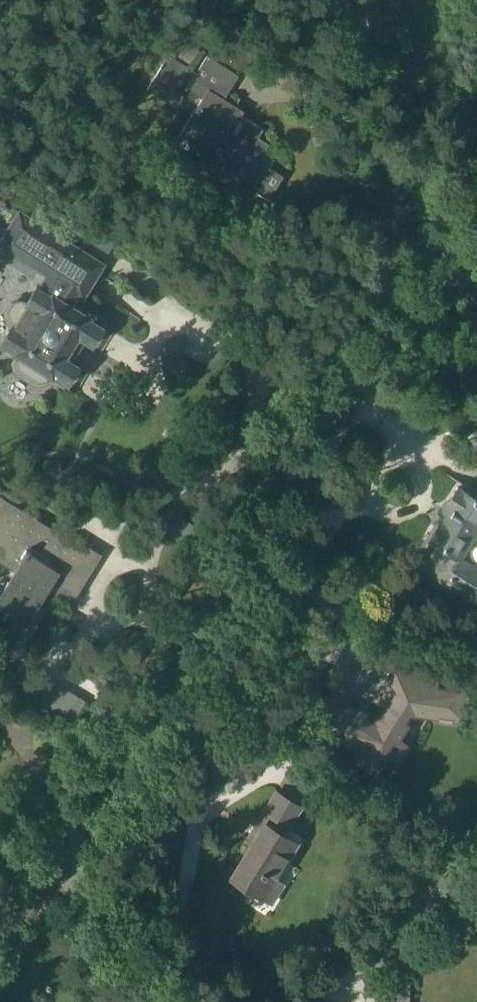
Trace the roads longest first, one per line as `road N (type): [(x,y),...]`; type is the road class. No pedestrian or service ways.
road 1 (secondary): [(476,165),(48,865)]
road 2 (residential): [(150,1001),(94,916),(48,865)]

